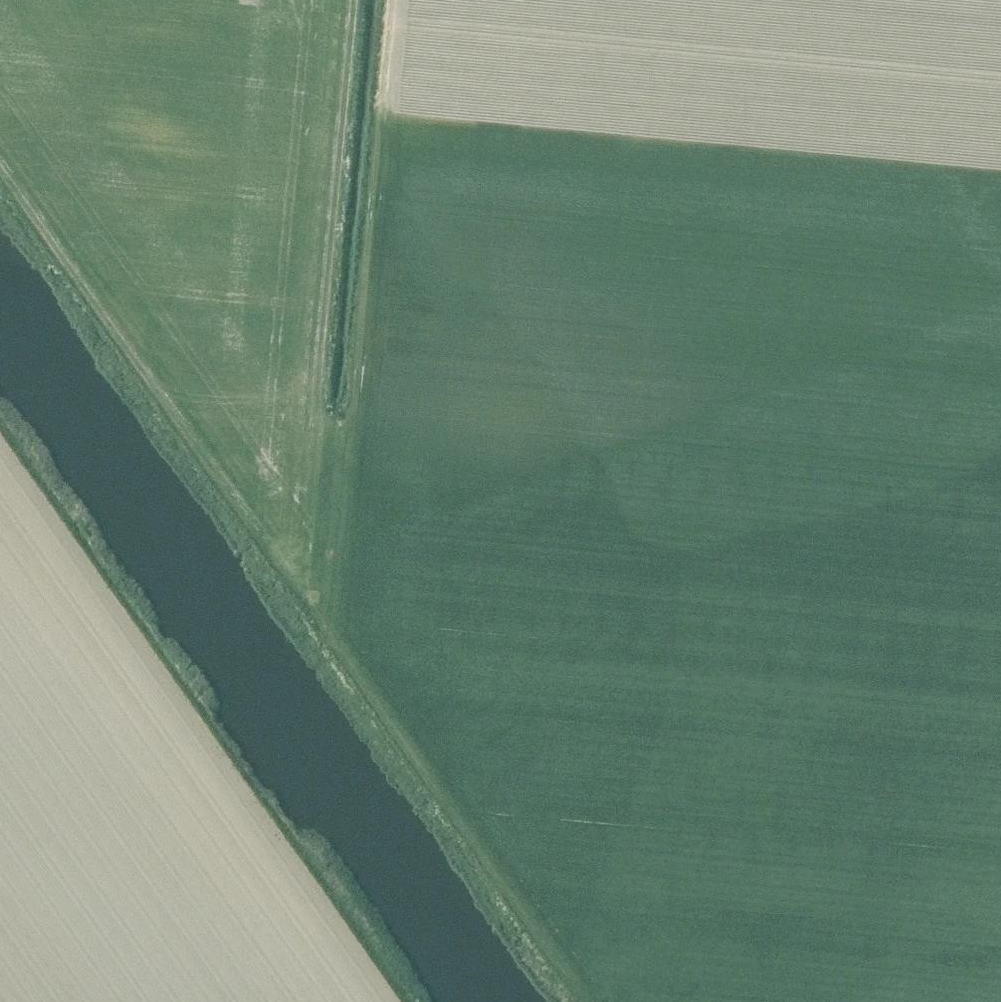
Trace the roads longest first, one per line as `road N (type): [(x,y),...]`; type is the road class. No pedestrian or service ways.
road 1 (track): [(301,512),(350,0)]
road 2 (track): [(301,512),(281,532),(258,527),(0,166)]

